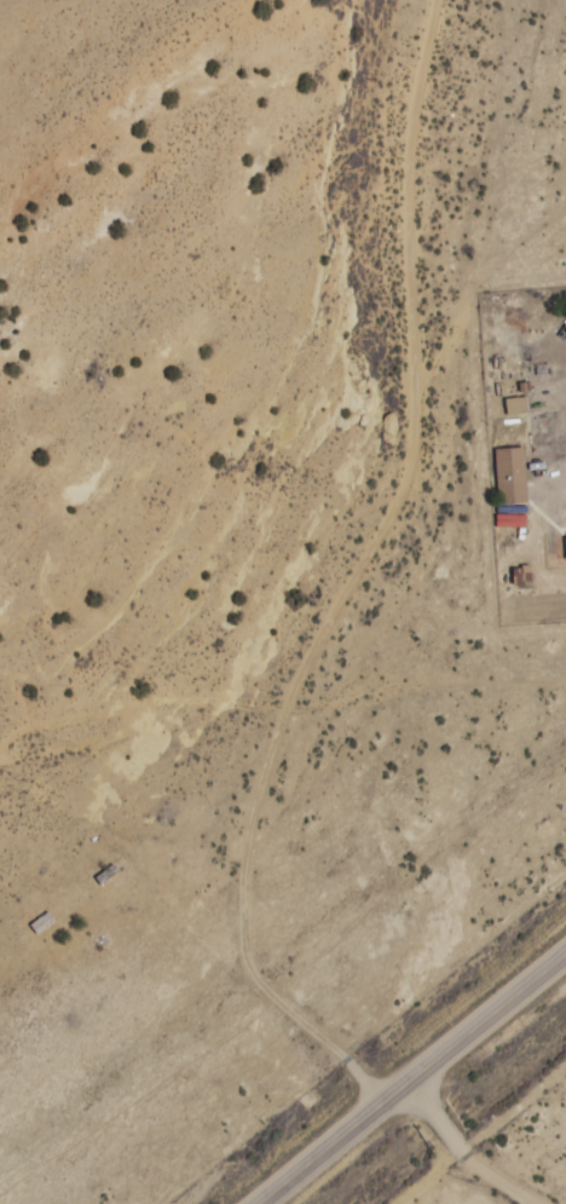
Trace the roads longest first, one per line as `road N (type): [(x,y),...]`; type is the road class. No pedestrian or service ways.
road 1 (track): [(381,1105),(347,1059),(266,991),(247,964),(243,851),(295,681),(416,466),(403,120),(448,0)]
road 2 (secondary): [(256,1203),(565,952)]
road 3 (residential): [(411,1078),(464,1154),(537,1203)]

